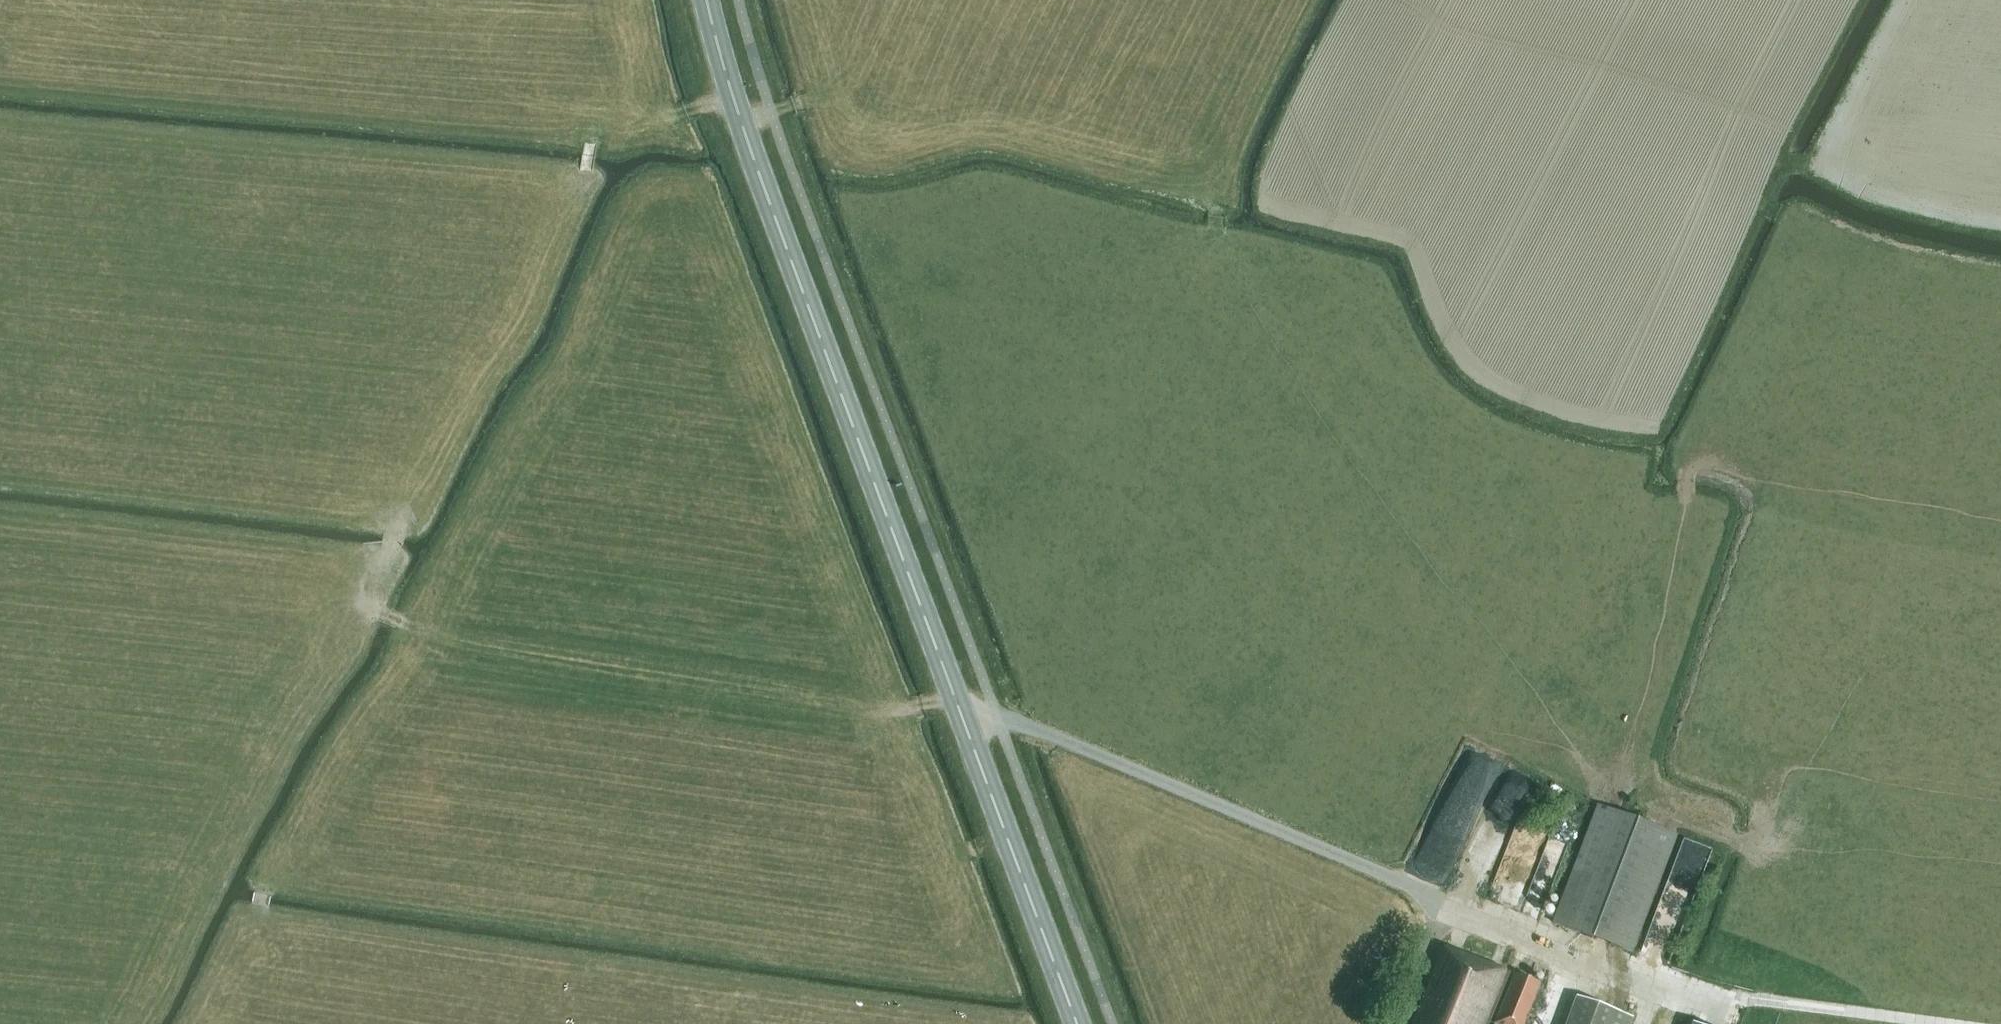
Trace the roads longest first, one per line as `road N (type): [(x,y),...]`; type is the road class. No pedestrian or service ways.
road 1 (tertiary): [(1077,1023),(769,202),(707,0)]

